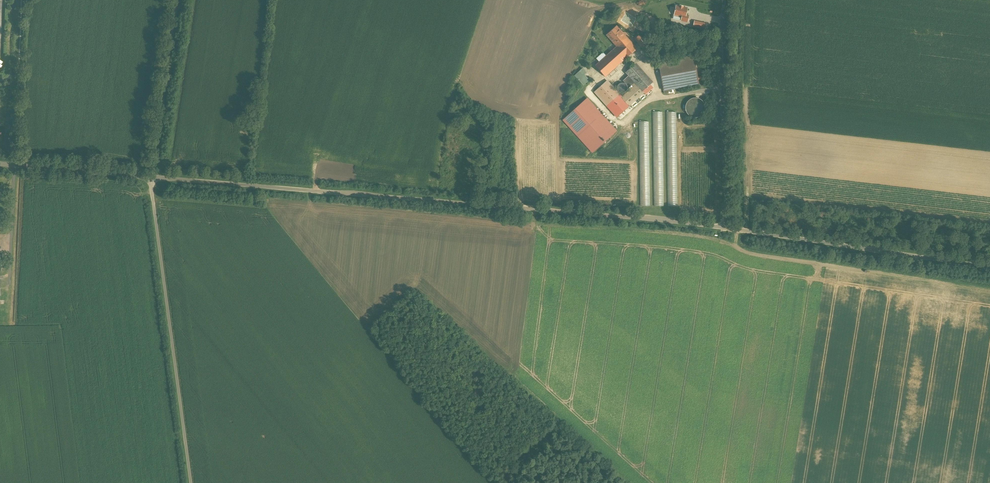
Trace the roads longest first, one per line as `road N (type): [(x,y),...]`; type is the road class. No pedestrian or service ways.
road 1 (unclassified): [(152,178),(725,228)]
road 2 (unclassified): [(152,178),(191,482)]
road 3 (unclassified): [(725,228),(989,268)]
road 4 (unclassified): [(725,228),(723,0)]
road 5 (track): [(152,178),(177,0)]
road 6 (unclassified): [(0,162),(152,178)]

